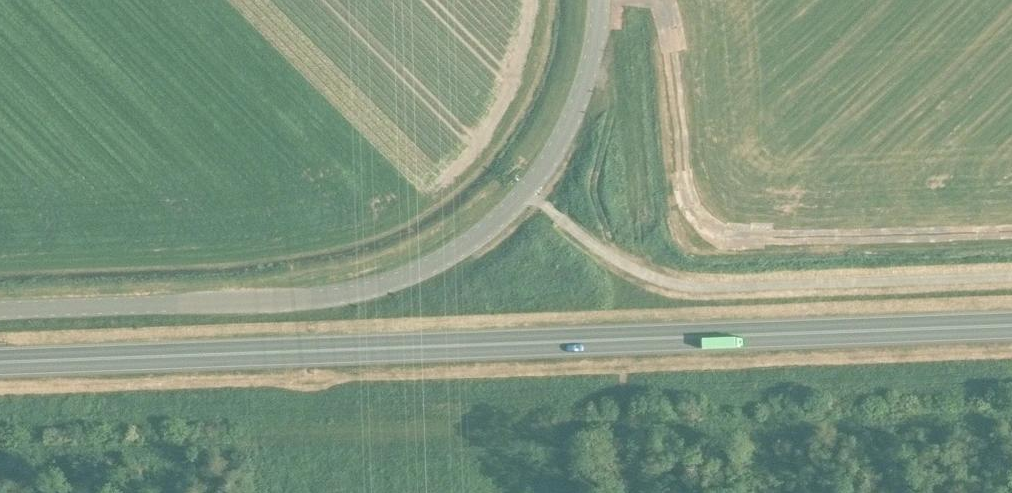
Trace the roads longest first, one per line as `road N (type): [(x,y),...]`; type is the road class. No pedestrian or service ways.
road 1 (trunk): [(1011,329),(0,366)]
road 2 (unclassified): [(0,314),(314,302),(377,290),(437,265),(492,227),(552,156),(584,83),(596,0)]

